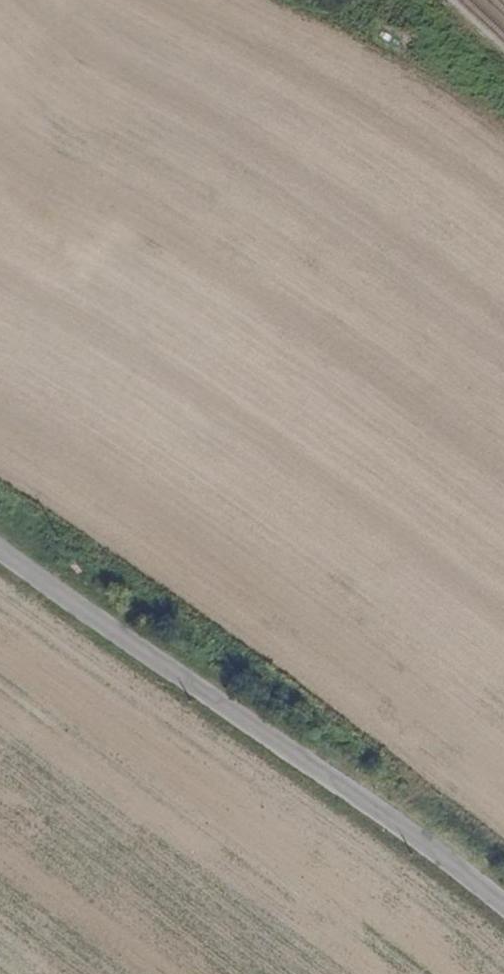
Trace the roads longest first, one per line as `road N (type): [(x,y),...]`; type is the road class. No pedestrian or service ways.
road 1 (unclassified): [(0,547),(503,905)]

